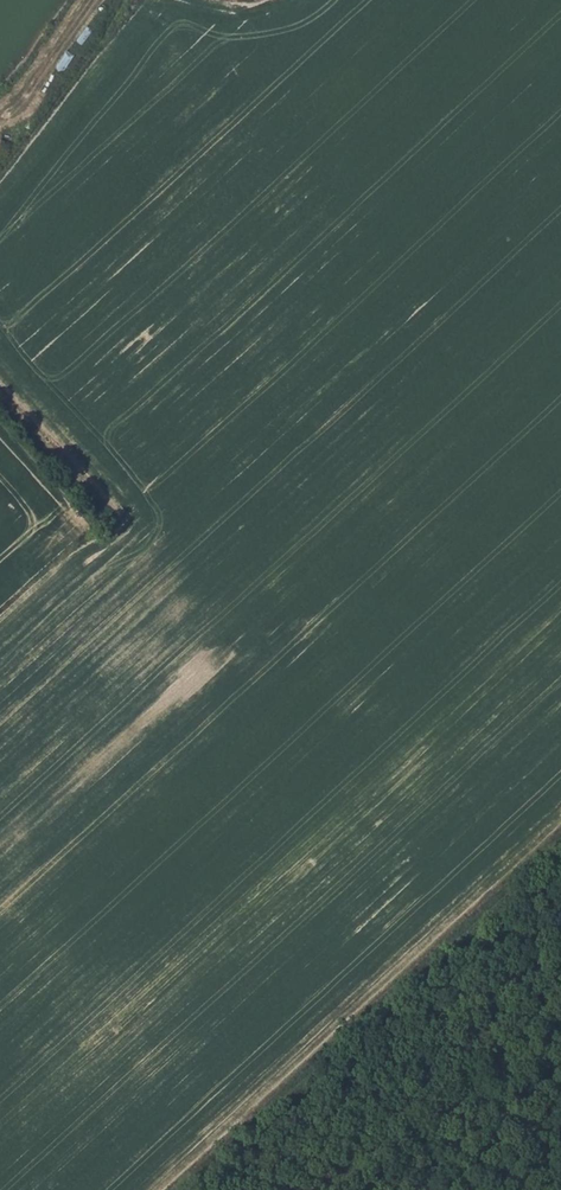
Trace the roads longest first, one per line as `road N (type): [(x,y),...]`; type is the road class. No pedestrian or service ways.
road 1 (track): [(188,1189),(560,850)]

